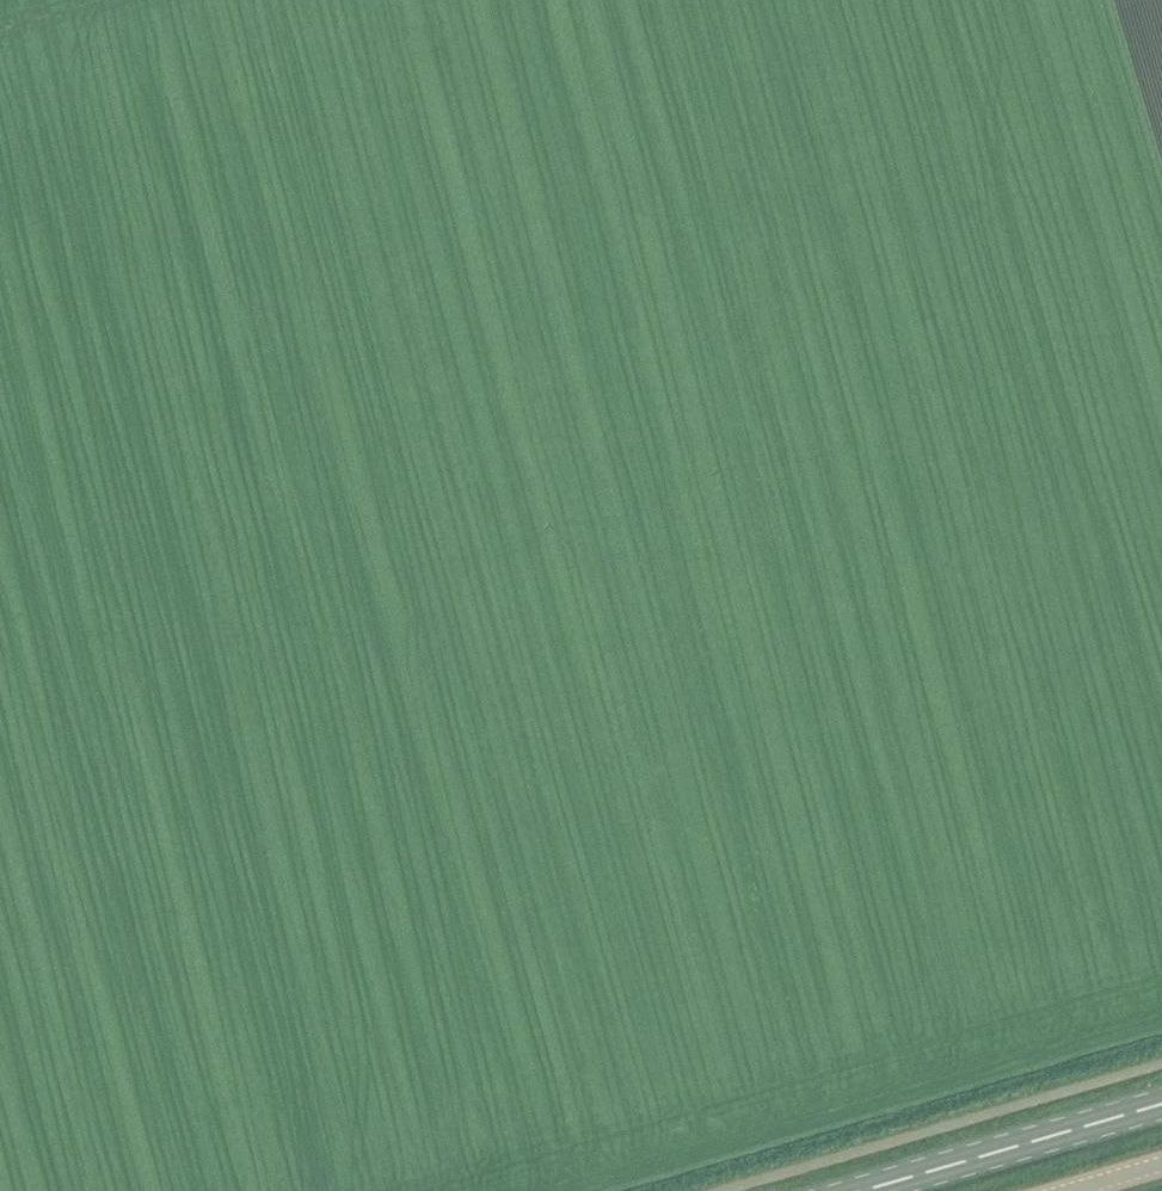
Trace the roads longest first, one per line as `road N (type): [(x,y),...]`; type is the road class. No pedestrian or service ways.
road 1 (primary): [(1161,1104),(863,1190)]

